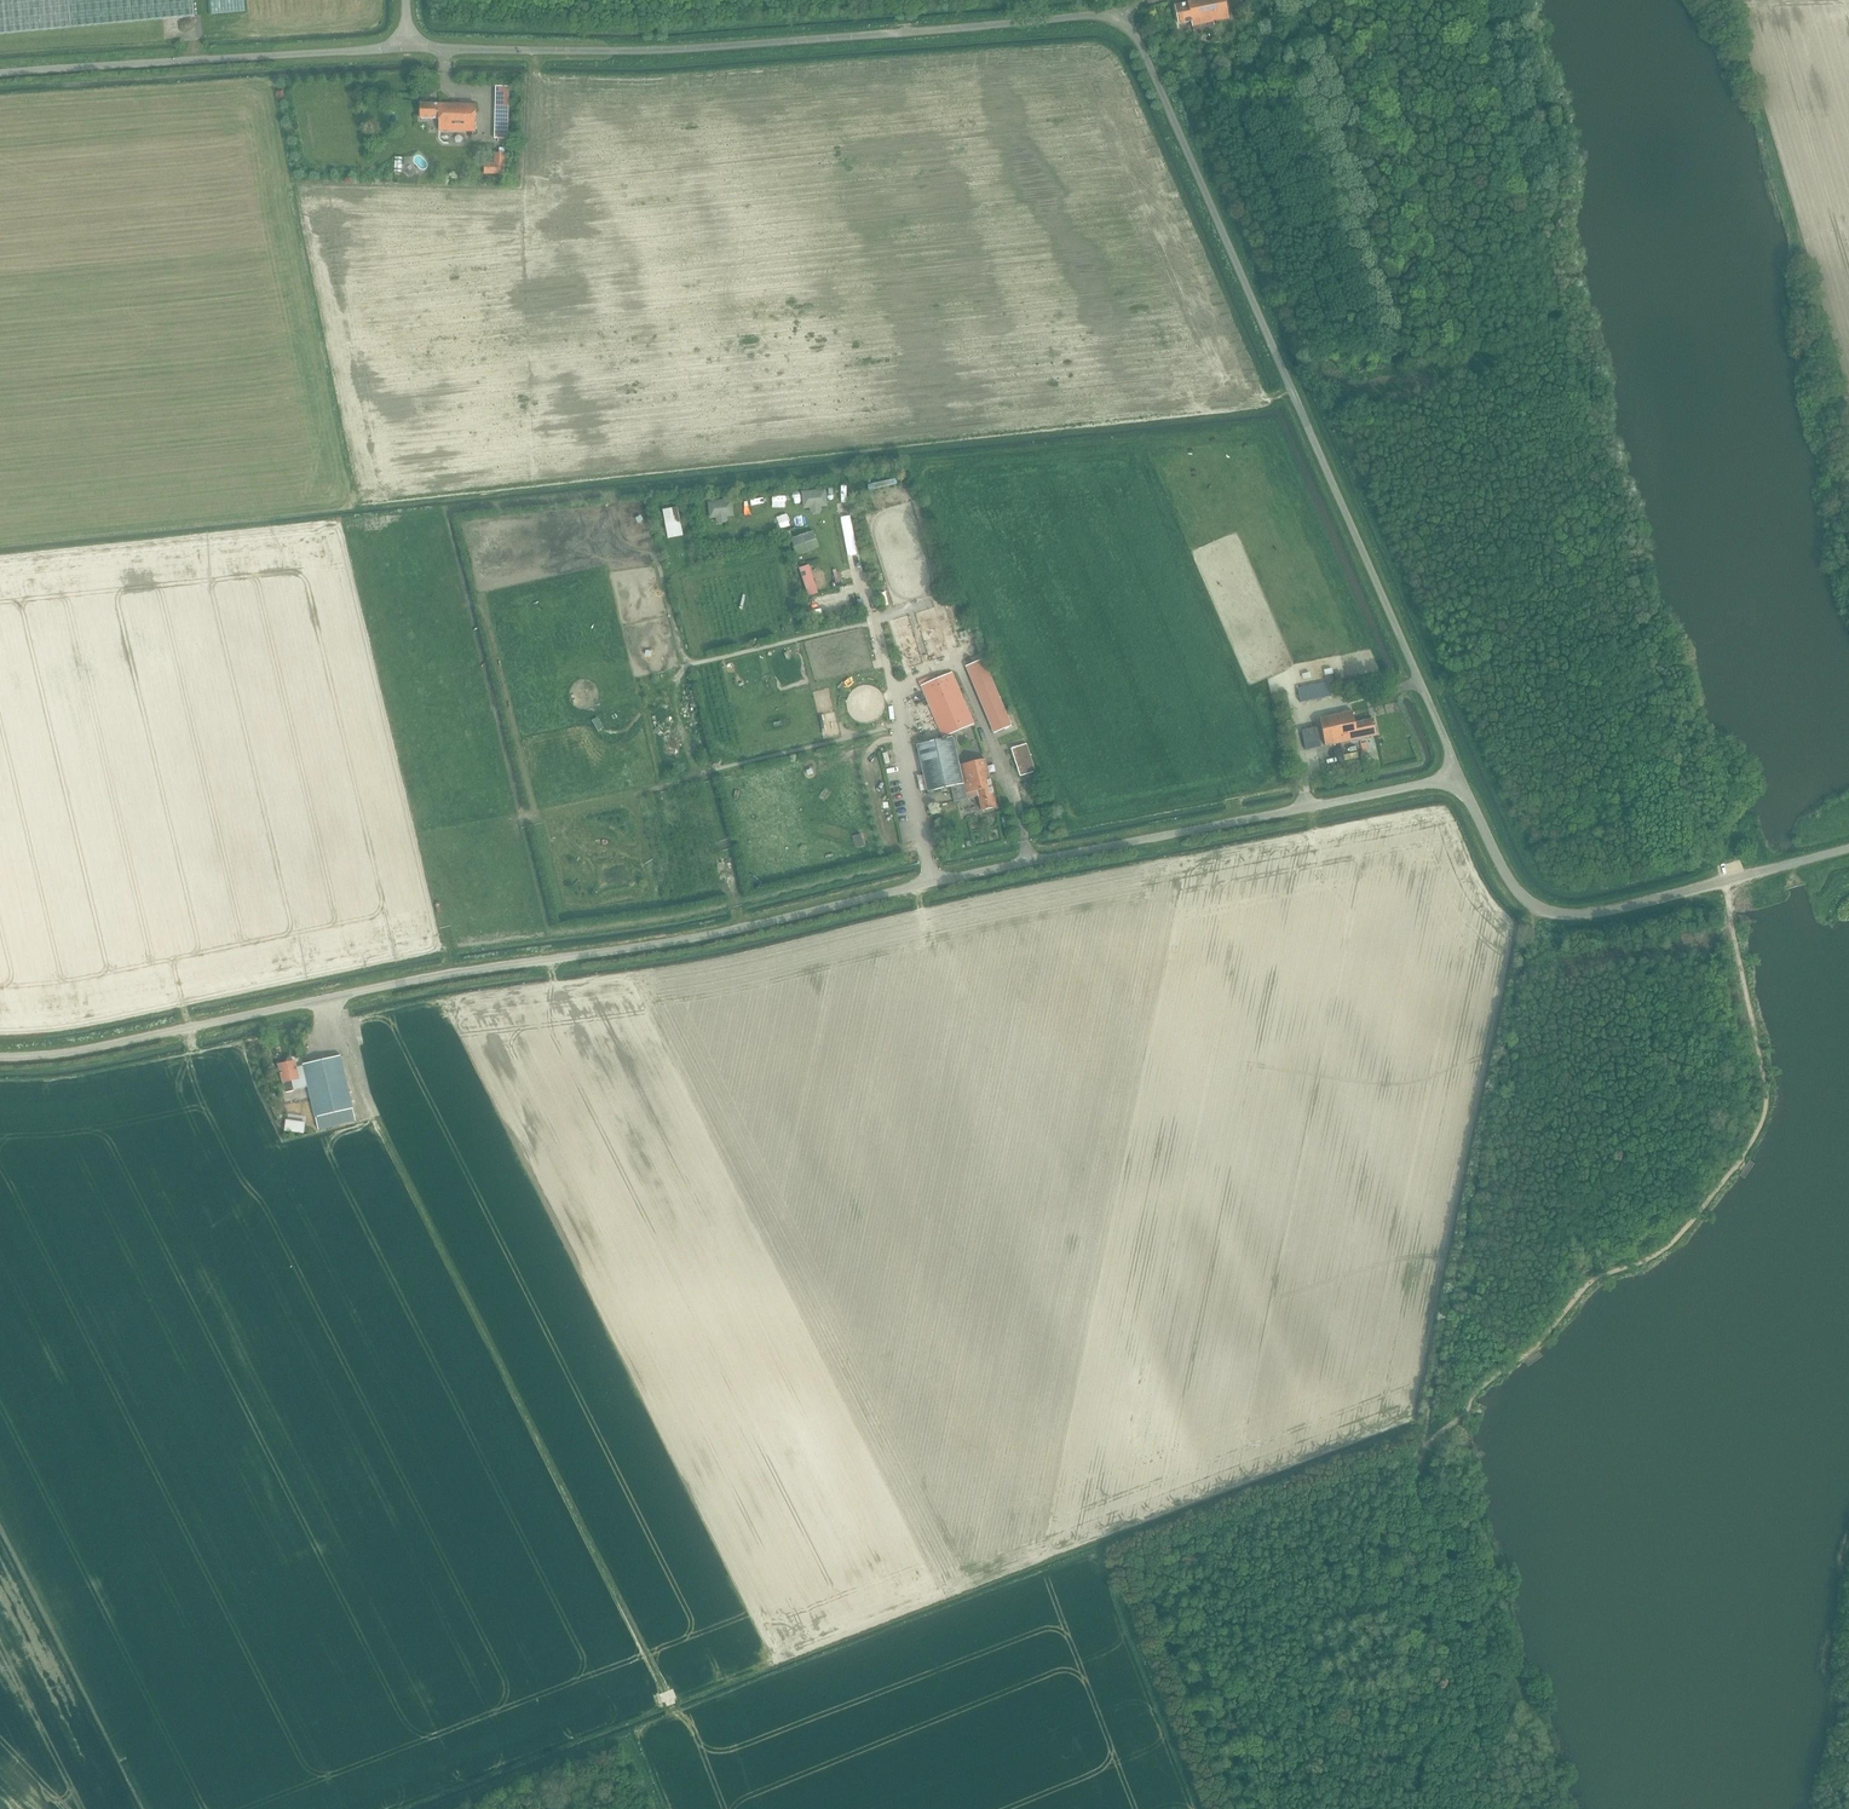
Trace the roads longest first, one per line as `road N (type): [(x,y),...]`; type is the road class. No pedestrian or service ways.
road 1 (unclassified): [(1461,776),(1139,38),(1125,22),(1079,15),(666,49),(407,47)]
road 2 (unclassified): [(0,1057),(108,1046),(400,983),(793,918),(931,881),(1461,776)]
road 3 (track): [(1443,1425),(1473,1382),(1706,1193),(1741,1140),(1760,1104),(1763,1066),(1739,978),(1725,881),(1787,853),(1848,804)]
road 4 (track): [(1848,558),(1786,227),(1713,0)]
road 5 (track): [(1535,907),(1442,1360),(1443,1425)]
road 6 (track): [(1443,1425),(1420,1459),(1494,1553),(1512,1666),(1564,1808)]
road 7 (unclassified): [(0,73),(407,47)]
road 8 (track): [(1479,1778),(1444,1567),(1410,1449),(1443,1425)]
road 9 (unclassified): [(1725,881),(1604,912),(1535,907),(1512,884),(1461,776)]
road 10 (unclassified): [(1725,881),(1848,850)]

